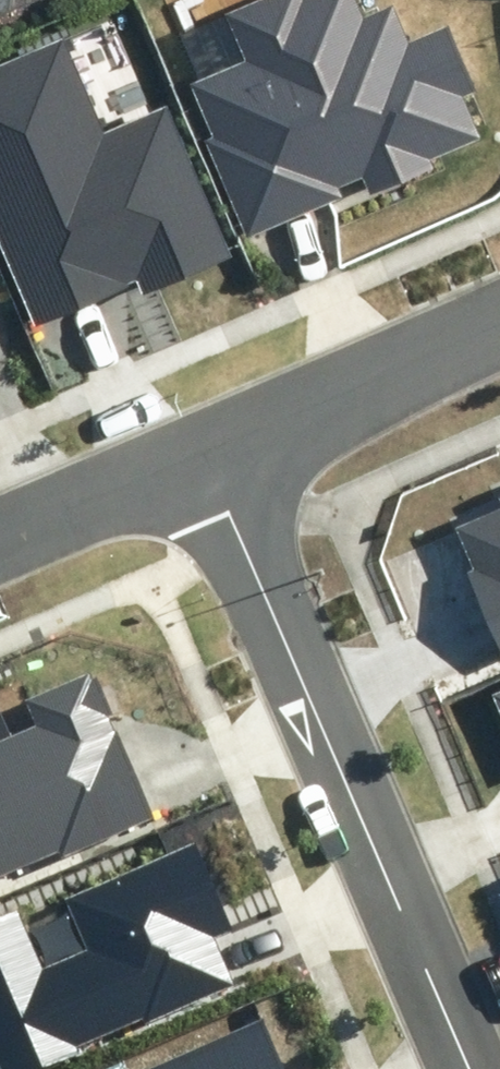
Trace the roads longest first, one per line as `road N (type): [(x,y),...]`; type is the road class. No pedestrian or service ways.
road 1 (residential): [(204,452),(470,1068)]
road 2 (residential): [(204,452),(499,318)]
road 3 (residential): [(0,538),(204,452)]

